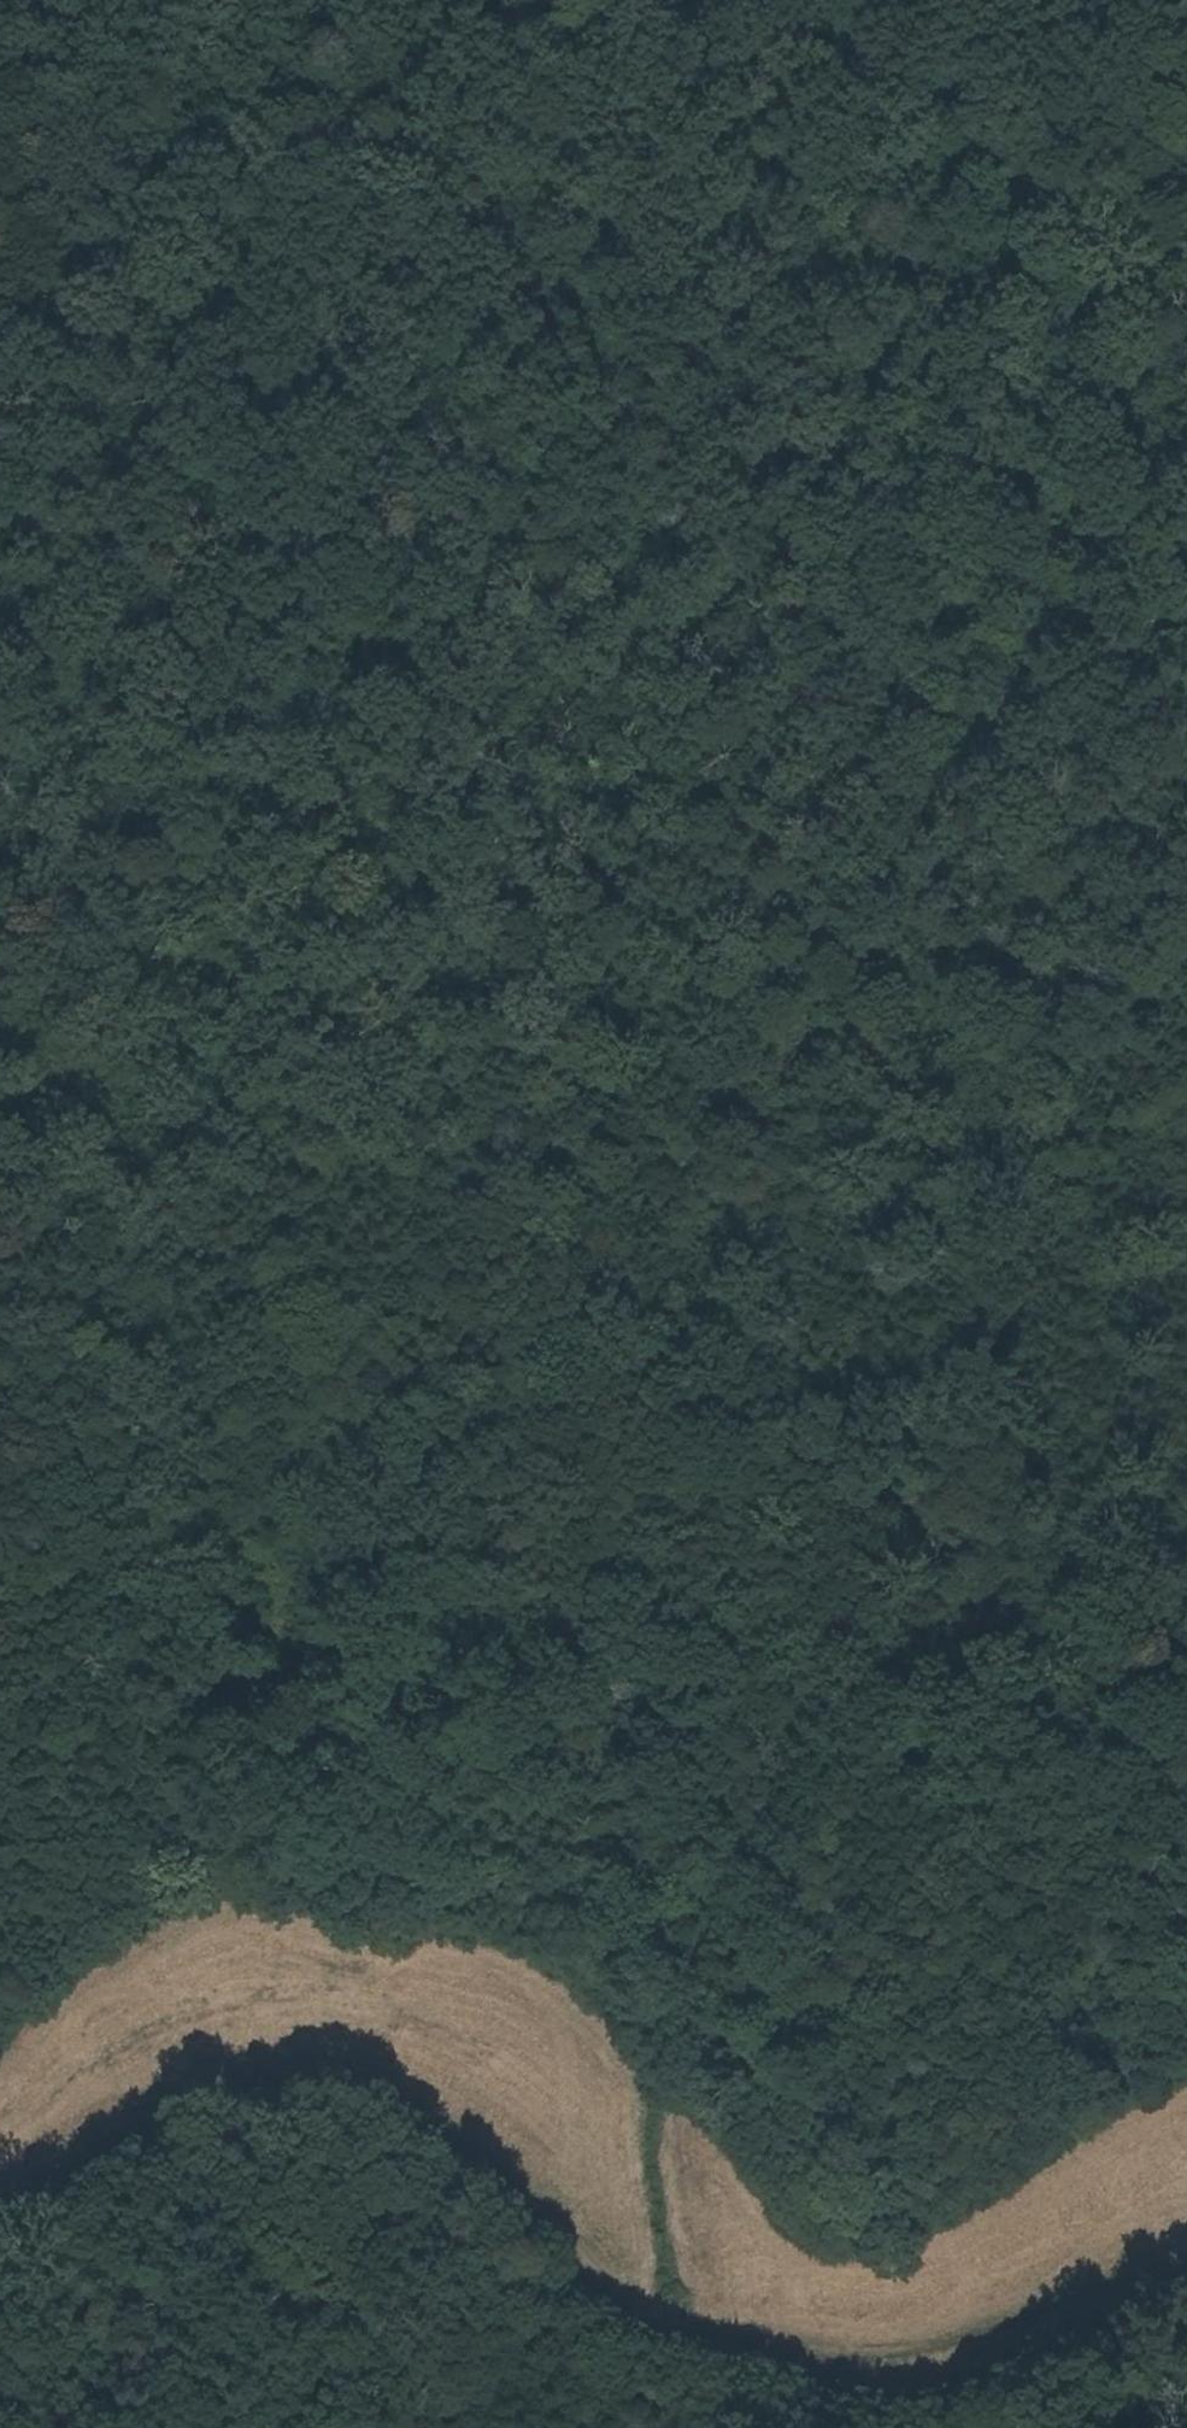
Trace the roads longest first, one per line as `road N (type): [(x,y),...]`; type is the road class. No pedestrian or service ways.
road 1 (track): [(0,2234),(174,2110),(262,2088),(367,2092),(449,2143),(658,2315),(732,2345)]
road 2 (track): [(1186,2287),(1041,2317),(927,2368),(840,2373),(732,2345)]

